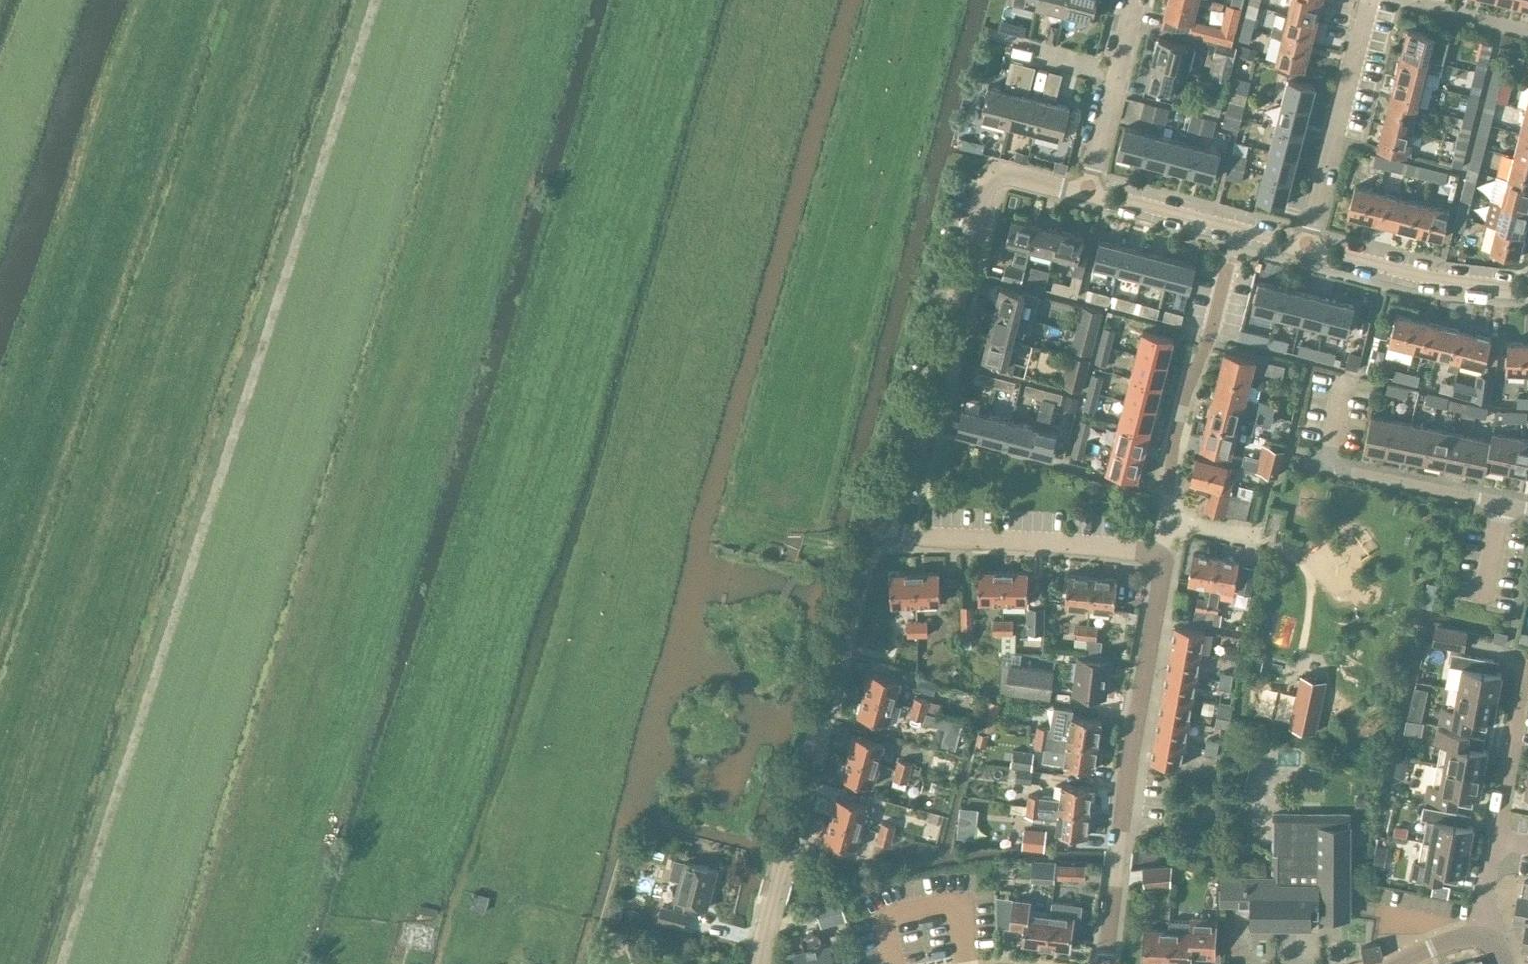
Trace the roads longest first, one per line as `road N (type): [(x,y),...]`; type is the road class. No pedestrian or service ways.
road 1 (track): [(372,0),(62,963)]
road 2 (residential): [(757,963),(873,525)]
road 3 (residential): [(1105,963),(1161,554)]
road 4 (residential): [(873,525),(923,429),(988,183),(998,174)]
road 5 (residential): [(1161,554),(1174,437),(1228,261)]
road 6 (residential): [(1527,507),(1325,465),(1344,380)]
road 7 (residential): [(873,525),(929,537),(1161,554)]
road 8 (residential): [(1487,938),(1485,909),(1527,676)]
road 9 (residential): [(1306,250),(1370,0)]
road 10 (residential): [(1306,250),(1086,194)]
road 11 (residential): [(1527,287),(1430,277),(1306,250)]
road 12 (residential): [(1086,194),(1114,71)]
road 13 (residential): [(992,41),(1114,71)]

